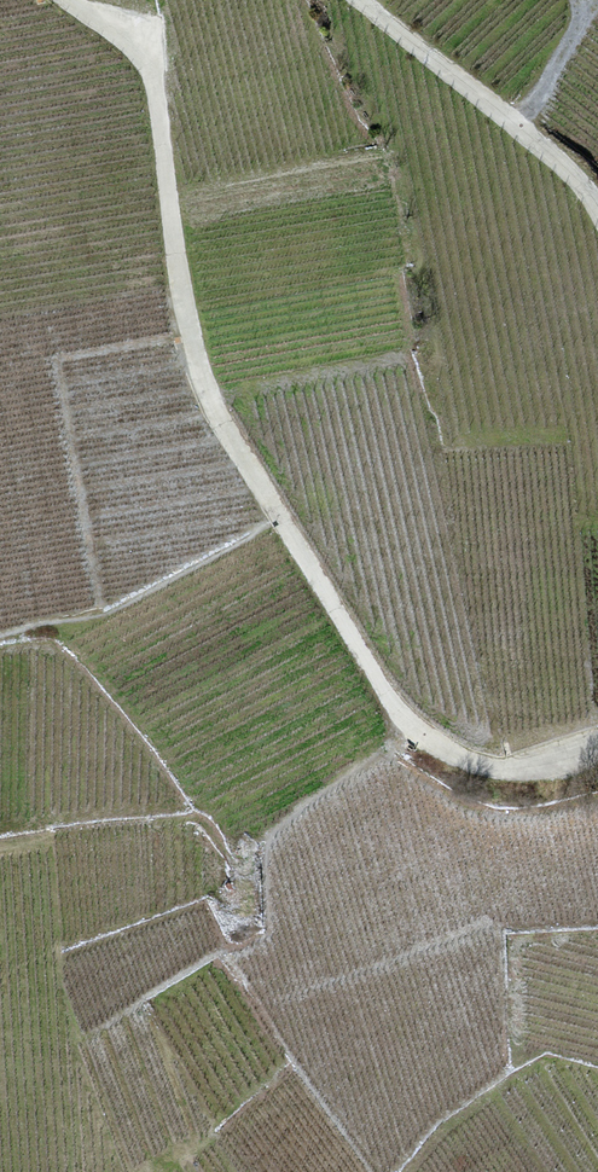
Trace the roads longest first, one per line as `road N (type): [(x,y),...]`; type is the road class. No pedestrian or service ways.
road 1 (track): [(64,0),(117,32),(151,68),(203,386),(378,673),(460,767),(565,764),(597,750)]
road 2 (track): [(597,201),(550,146),(366,0)]
road 3 (track): [(0,640),(97,621),(279,522)]

